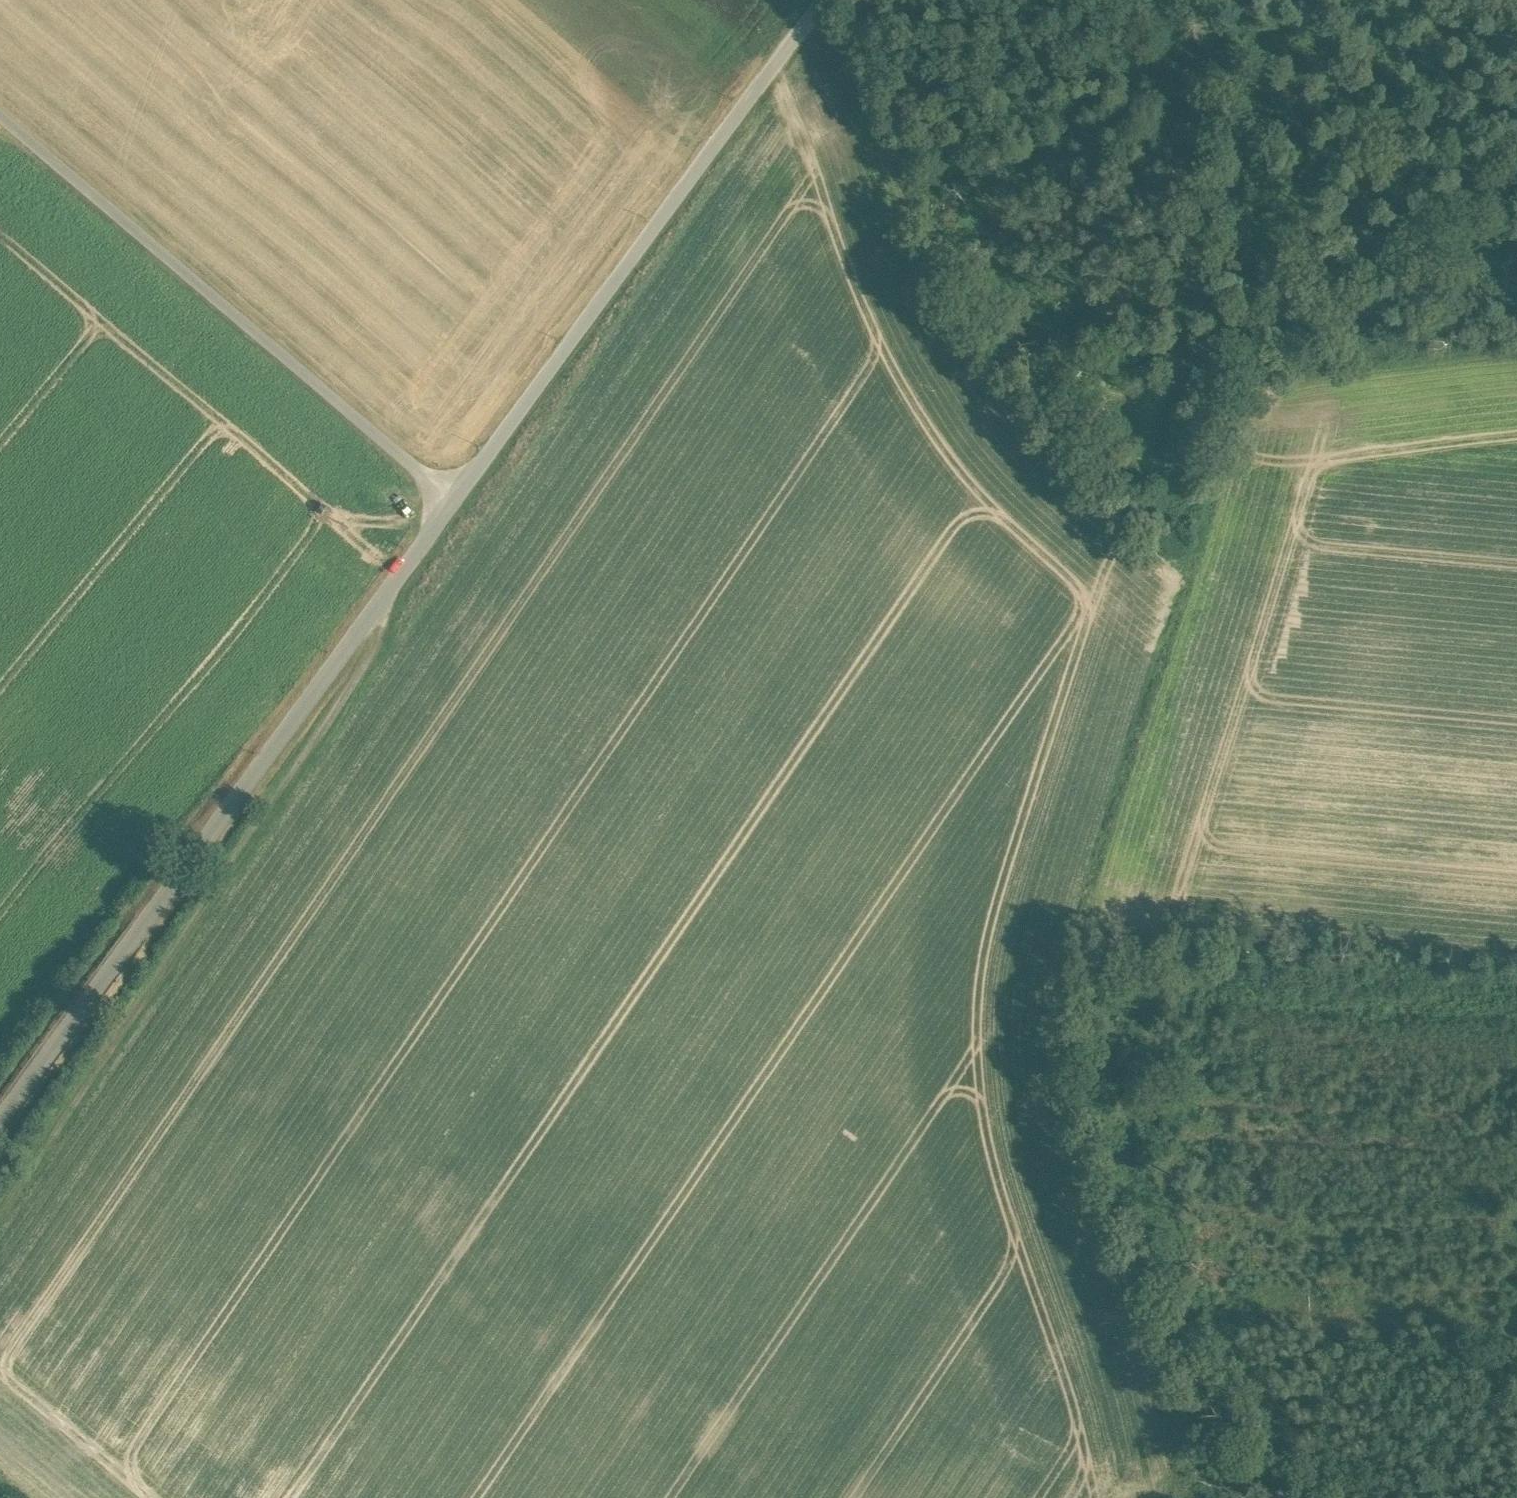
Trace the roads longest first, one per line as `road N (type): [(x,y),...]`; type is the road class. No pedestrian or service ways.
road 1 (unclassified): [(0,1115),(453,497)]
road 2 (unclassified): [(453,497),(825,0)]
road 3 (unclassified): [(453,497),(0,115)]

